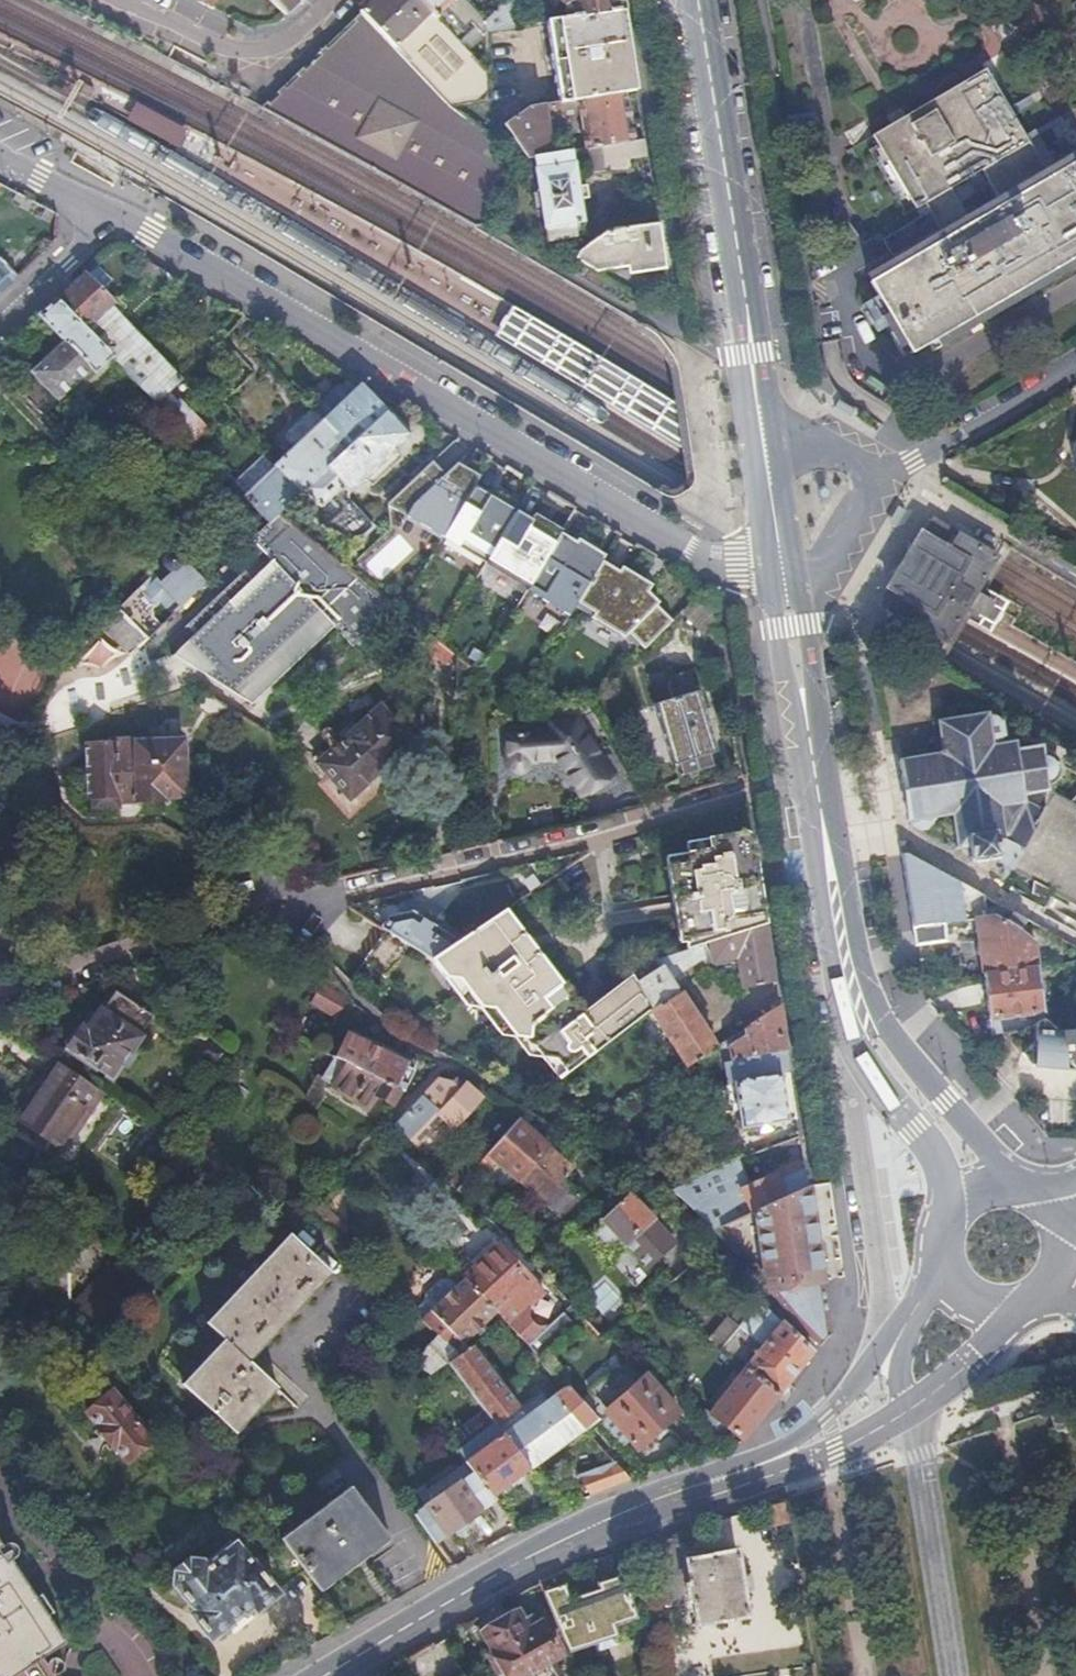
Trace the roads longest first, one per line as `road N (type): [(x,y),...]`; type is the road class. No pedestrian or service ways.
road 1 (residential): [(811,775),(589,840),(284,906),(0,1002)]
road 2 (residential): [(783,575),(686,550),(108,218)]
road 3 (secondary): [(330,1675),(549,1547),(767,1463)]
road 4 (secondary): [(761,425),(698,0)]
road 5 (residential): [(851,1031),(887,1291),(873,1366)]
road 6 (residential): [(904,1413),(952,1675)]
road 7 (secondary): [(1021,1188),(843,992)]
road 8 (residential): [(133,0),(233,49),(263,50),(292,37),(332,0)]
road 9 (secondary): [(843,992),(811,775)]
road 10 (secondary): [(851,1031),(919,1130),(953,1215)]
road 11 (secondary): [(811,775),(783,575)]
road 12 (residential): [(915,462),(1075,370)]
road 13 (secondary): [(944,1259),(907,1346),(904,1413)]
road 14 (secondary): [(904,1413),(968,1368),(1020,1312)]
road 15 (secondary): [(783,575),(761,425)]
road 16 (residential): [(0,323),(108,218)]
road 17 (residential): [(783,575),(835,565),(884,481)]
road 18 (secondary): [(767,1463),(833,1449),(904,1413)]
road 19 (secondary): [(873,1366),(830,1418),(767,1463)]
road 20 (residential): [(884,481),(796,423),(761,425)]
road 21 (secondary): [(944,1259),(873,1366)]
road 22 (residential): [(108,218),(0,161)]

